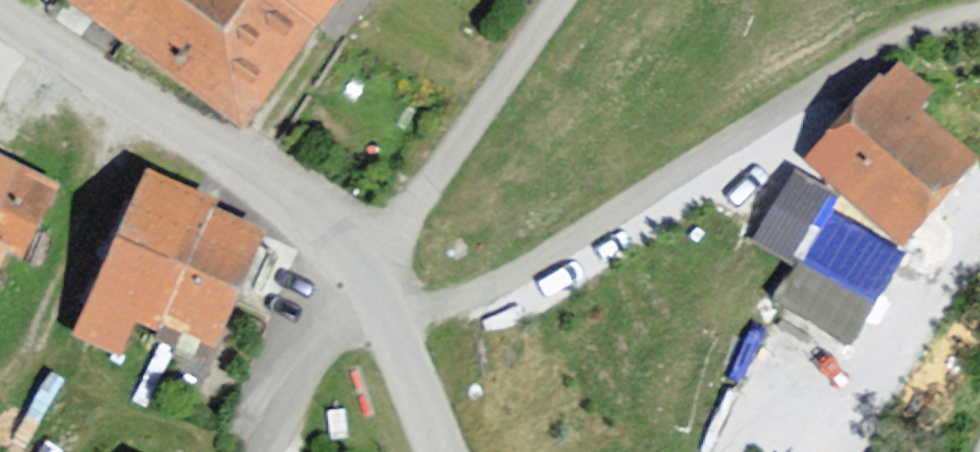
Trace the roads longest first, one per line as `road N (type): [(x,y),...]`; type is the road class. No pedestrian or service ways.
road 1 (track): [(395,320),(510,279),(920,29),(979,16)]
road 2 (unclassified): [(375,273),(0,24)]
road 3 (residential): [(375,273),(573,0)]
road 4 (unclassified): [(449,451),(375,273)]

